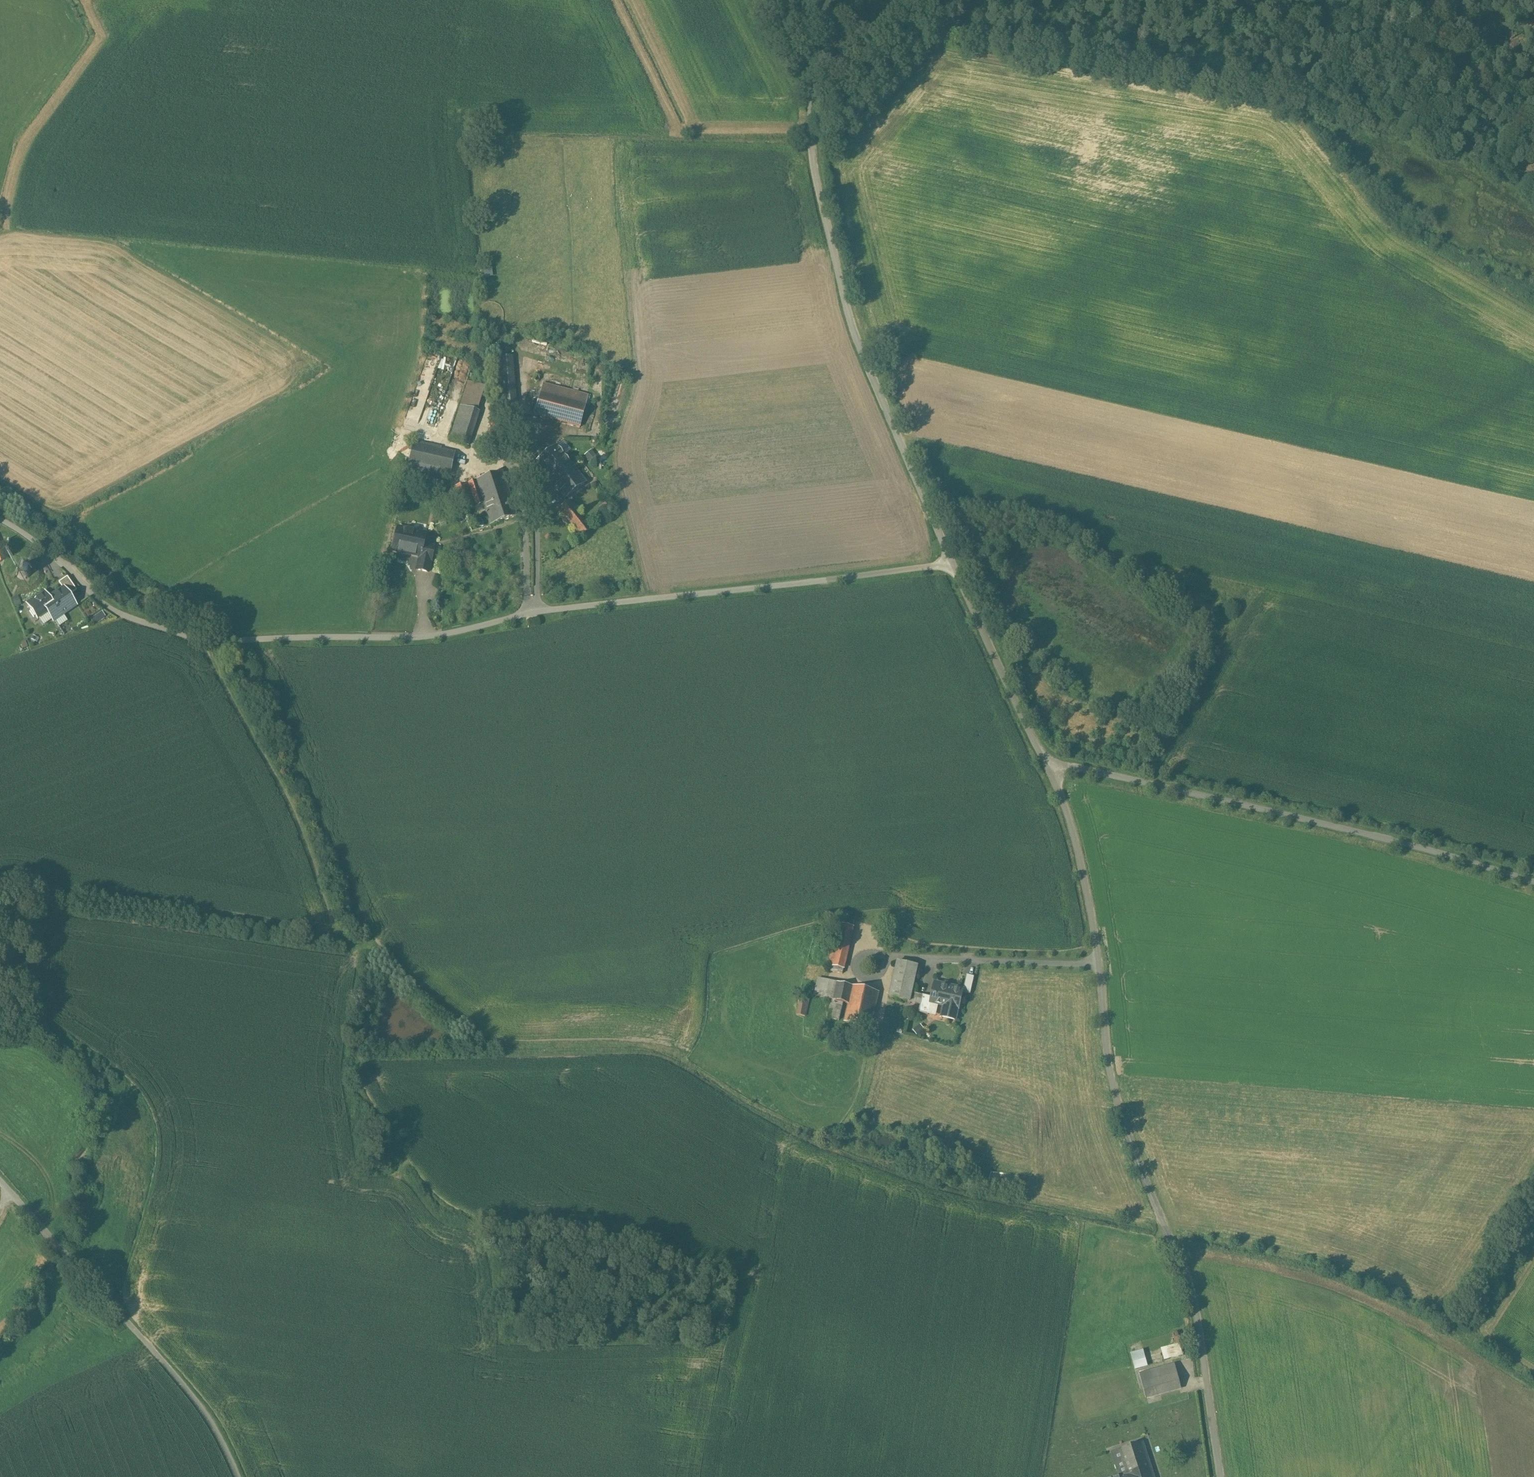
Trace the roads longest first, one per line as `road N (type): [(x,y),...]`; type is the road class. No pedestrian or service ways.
road 1 (unclassified): [(950,566),(539,611),(447,635),(202,640),(121,614),(0,520)]
road 2 (unclassified): [(1221,1476),(1194,1300),(1112,1086),(1089,900),(1045,764)]
road 3 (unclassified): [(809,0),(814,164),(846,306),(950,566)]
road 4 (unclassified): [(1533,883),(1406,844),(1045,764)]
road 5 (track): [(202,640),(295,817),(331,919),(324,928),(371,954),(354,1049),(360,1066)]
road 6 (track): [(324,928),(0,885)]
road 7 (unclassified): [(950,566),(1045,764)]

